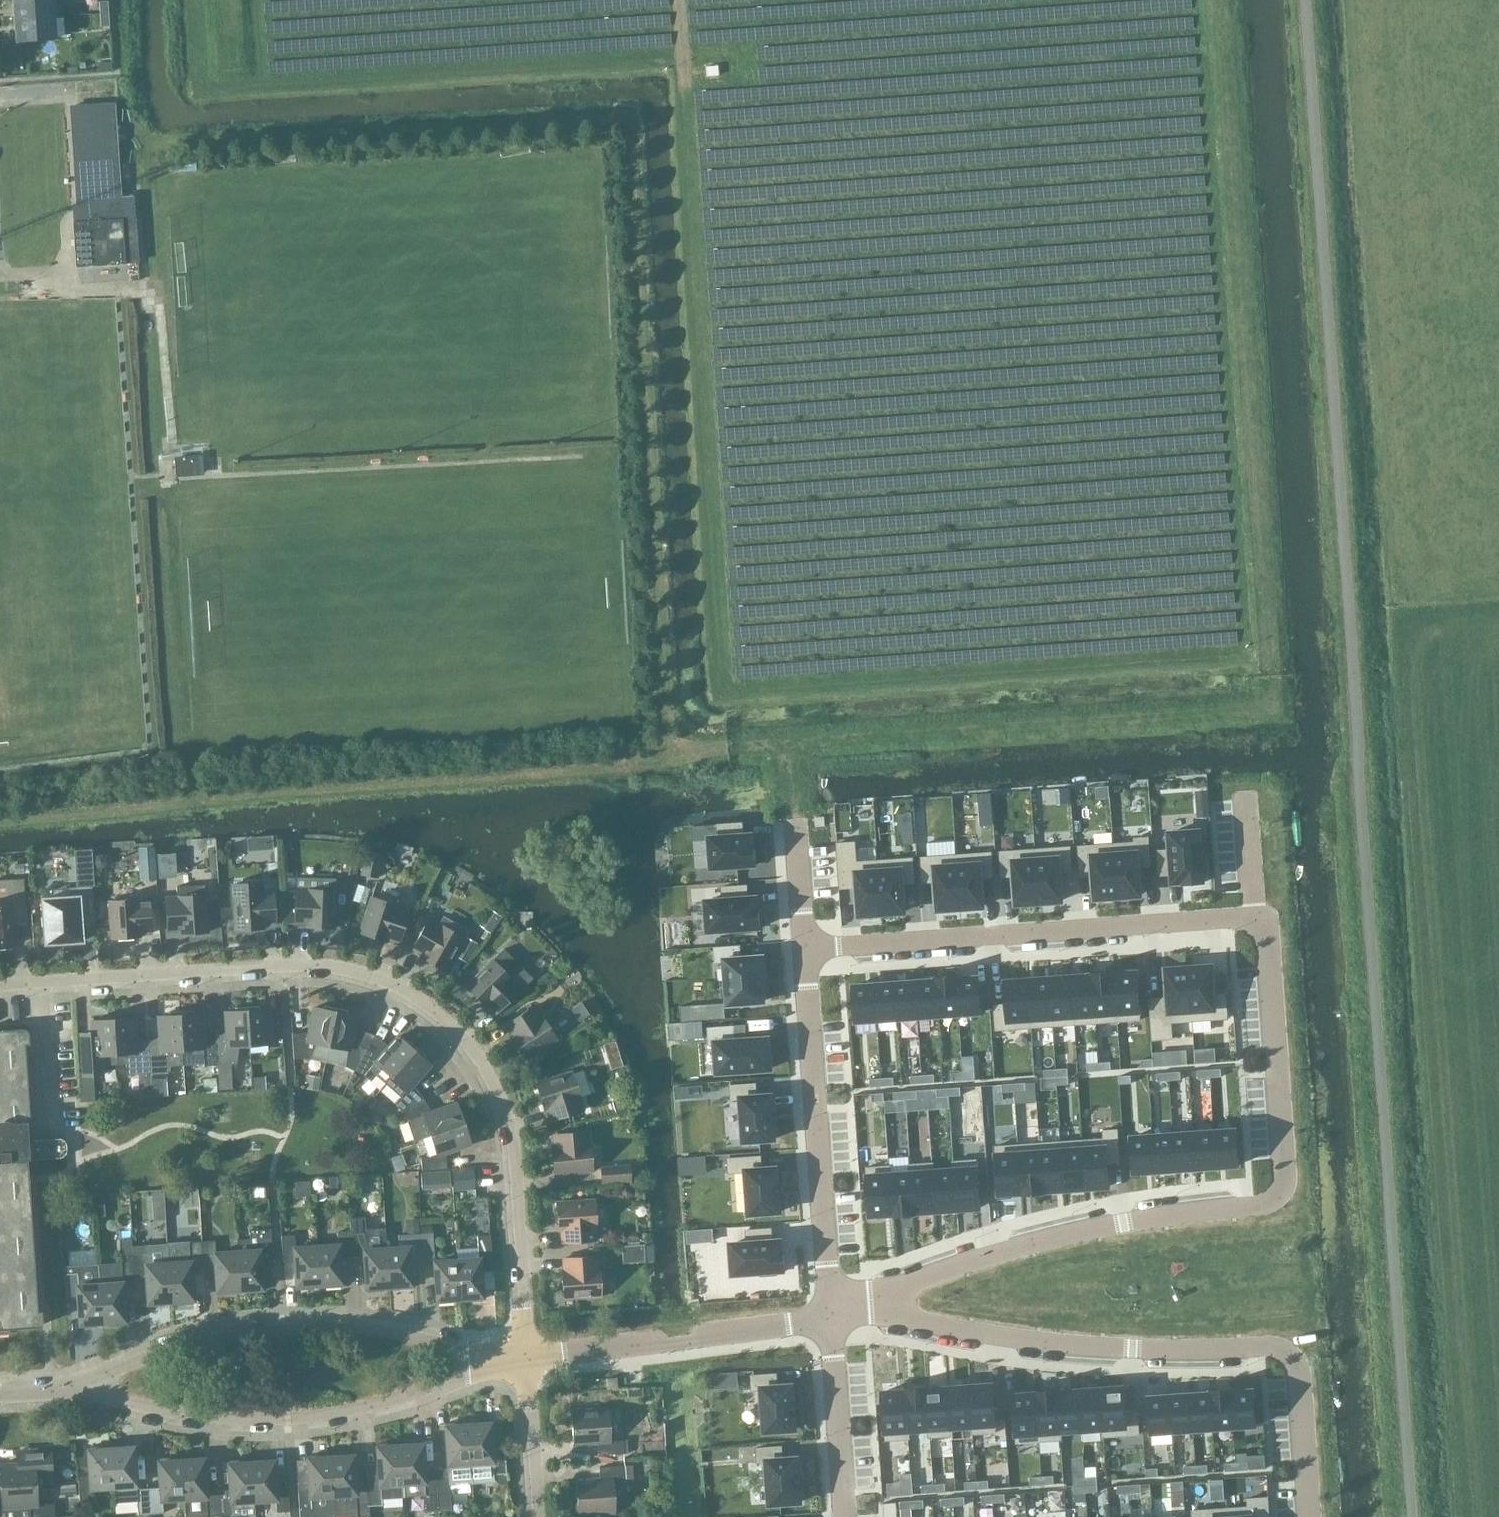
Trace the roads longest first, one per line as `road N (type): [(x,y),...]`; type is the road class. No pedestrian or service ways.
road 1 (residential): [(803,946),(1259,919),(1286,1168),(1281,1189),(1265,1202),(1037,1242),(829,1317)]
road 2 (residential): [(0,984),(308,965),(385,982),(431,1008),(485,1069),(507,1119),(526,1358)]
road 3 (residential): [(1309,1516),(1299,1373),(1278,1348),(1117,1348),(829,1317)]
road 4 (residential): [(485,1361),(378,1329),(270,1327),(171,1346),(68,1389)]
road 5 (residential): [(68,1389),(160,1415),(293,1423),(375,1409),(485,1361)]
road 6 (residential): [(803,946),(829,1317)]
road 7 (residential): [(526,1358),(829,1317)]
road 8 (residential): [(829,1317),(845,1516)]
road 9 (residential): [(536,1516),(526,1358)]
road 10 (residential): [(794,824),(803,946)]

